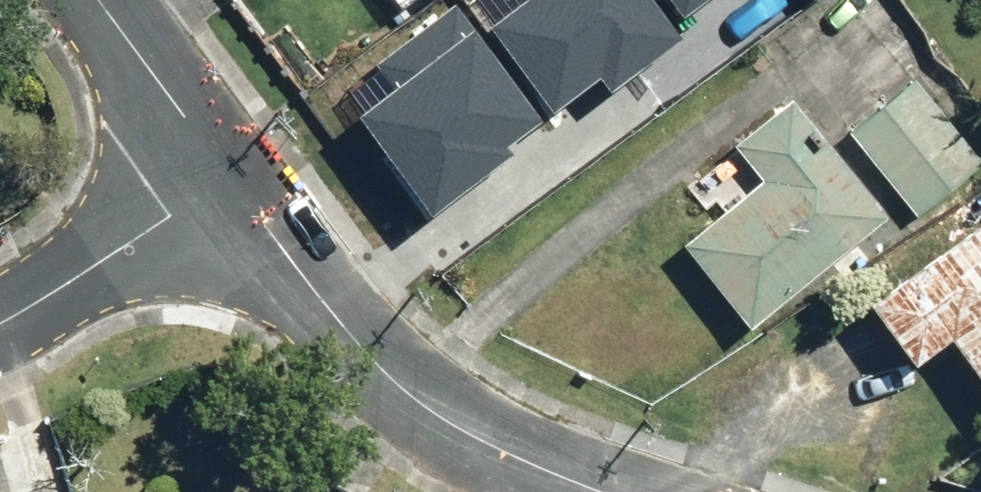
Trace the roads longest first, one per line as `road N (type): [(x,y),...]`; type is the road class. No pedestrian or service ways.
road 1 (residential): [(230,178),(345,329),(437,417),(606,491)]
road 2 (residential): [(230,178),(0,317)]
road 3 (residential): [(99,0),(230,178)]

